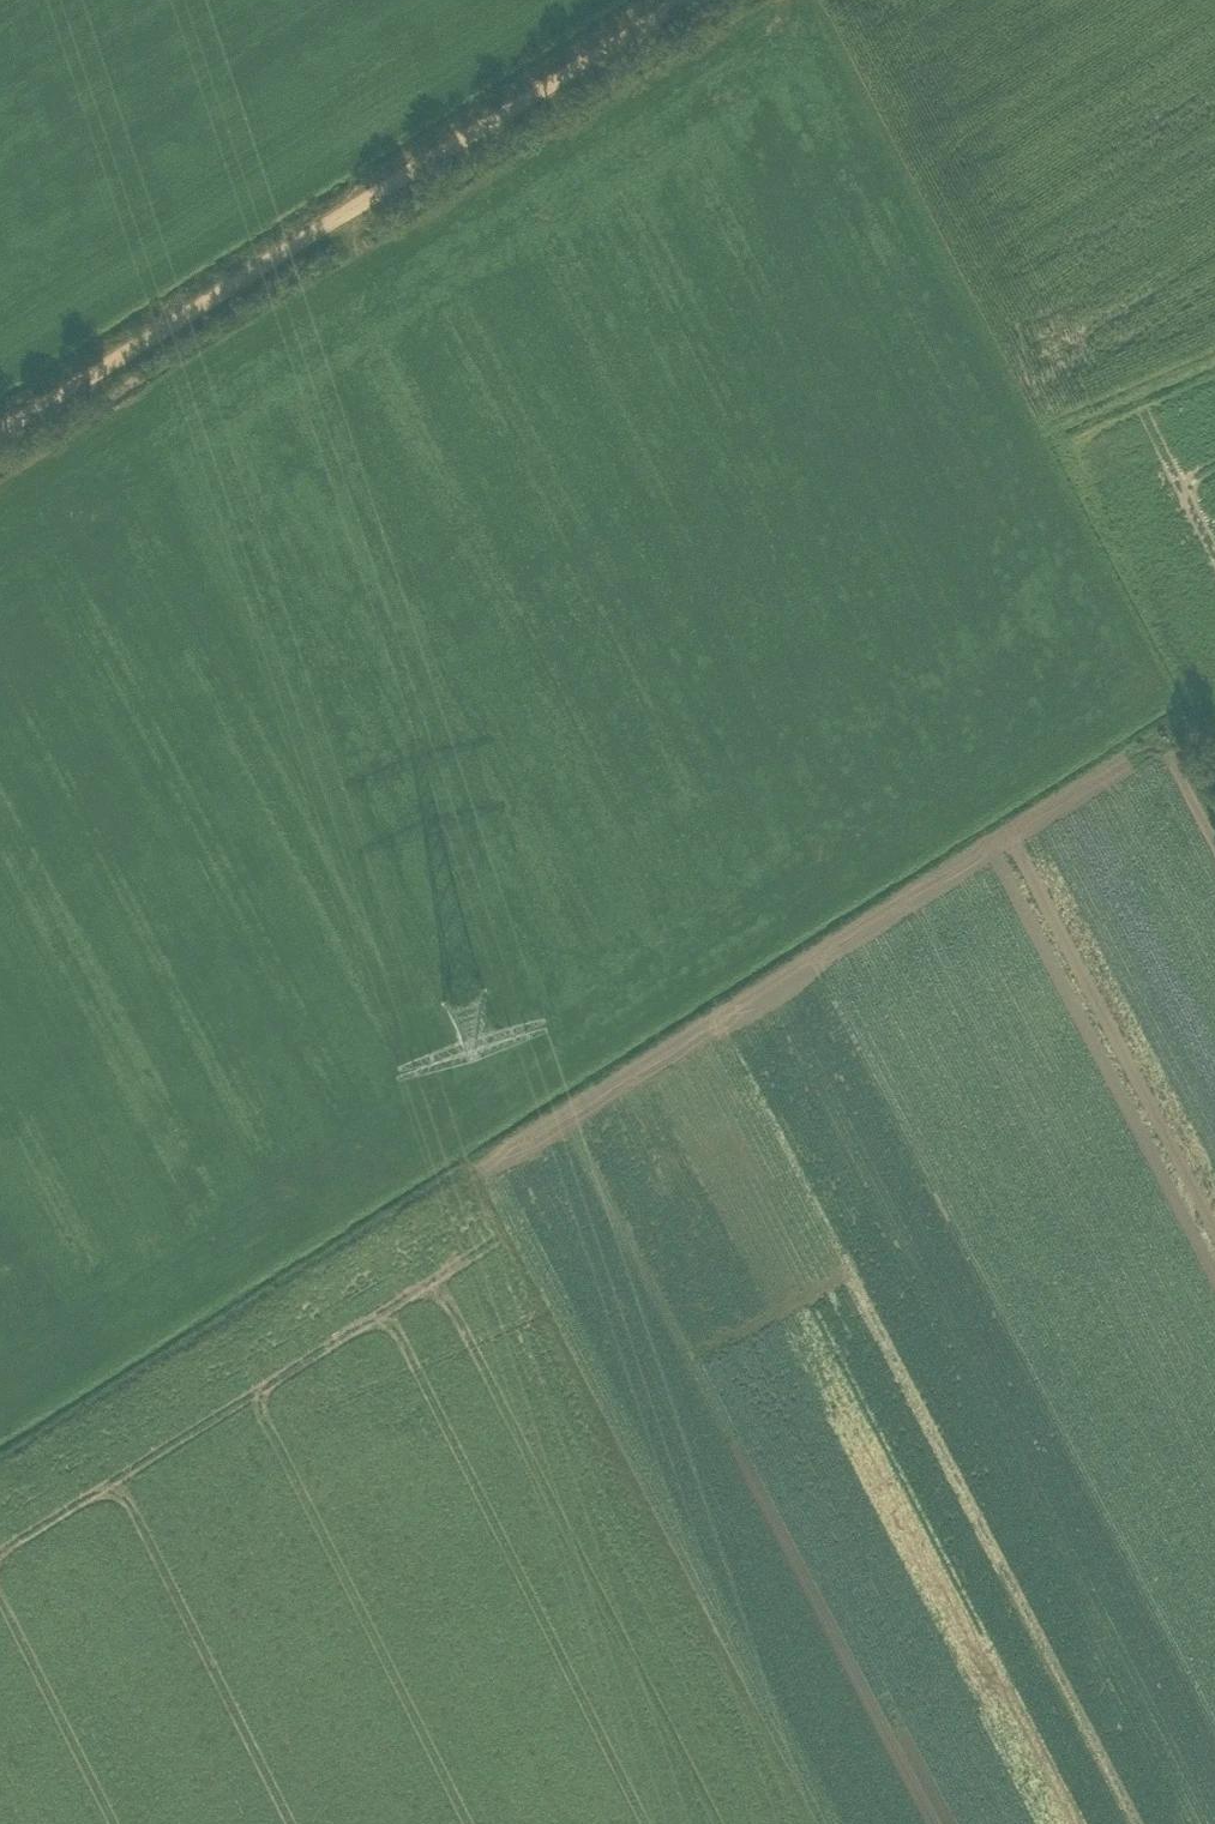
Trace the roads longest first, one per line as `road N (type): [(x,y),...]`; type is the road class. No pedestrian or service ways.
road 1 (track): [(0,440),(708,0)]

